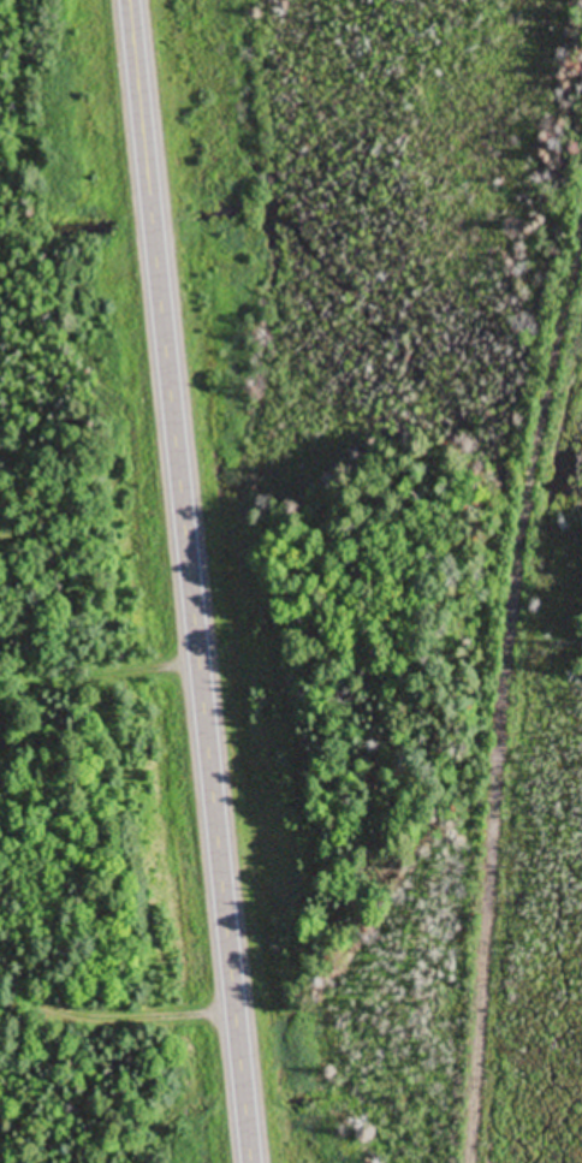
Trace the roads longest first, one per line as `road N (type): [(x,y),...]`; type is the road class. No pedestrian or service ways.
road 1 (primary): [(252,1162),(130,0)]
road 2 (residential): [(581,237),(518,562),(473,1162)]

